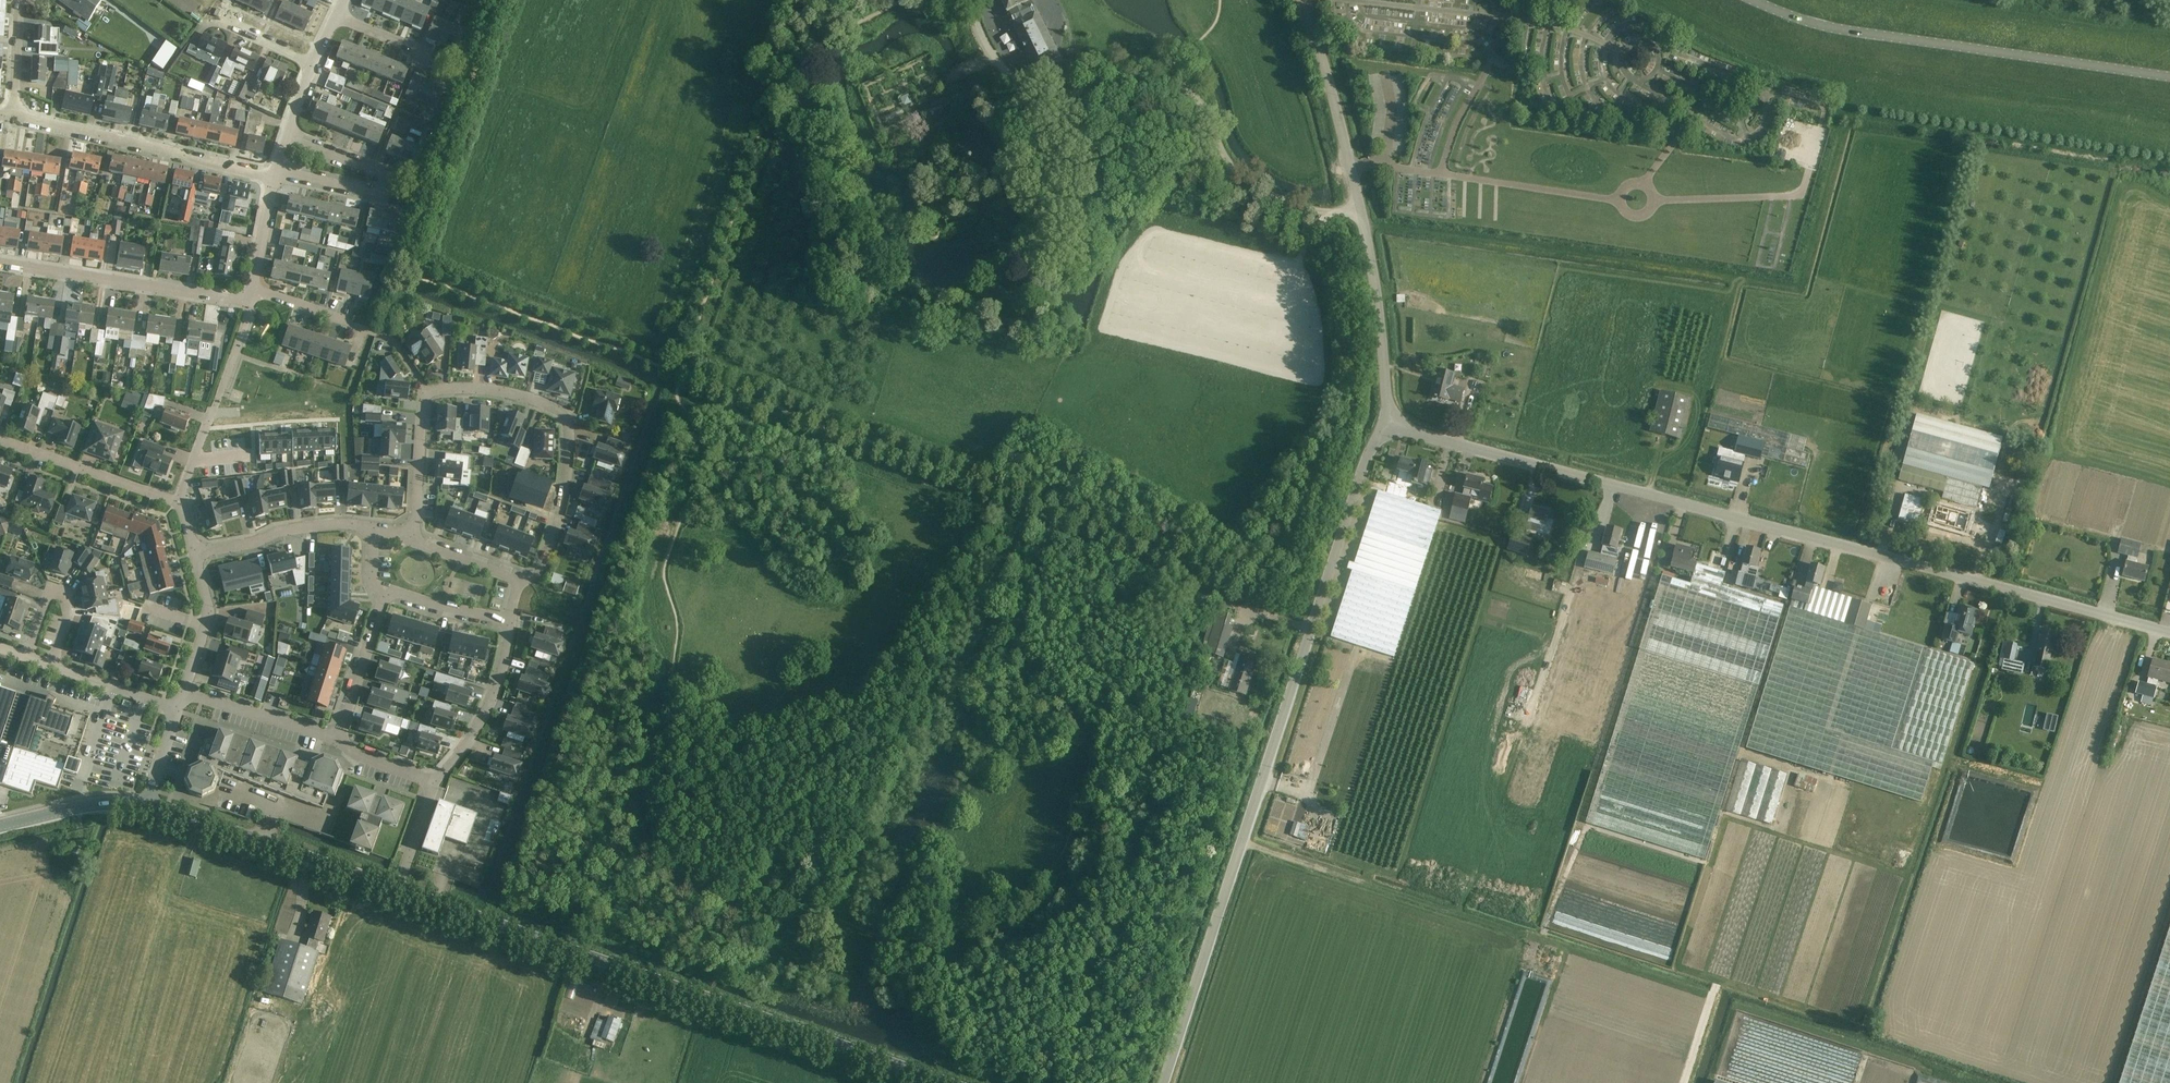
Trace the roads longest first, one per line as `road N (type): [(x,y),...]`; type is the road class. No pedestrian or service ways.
road 1 (track): [(871,933),(822,913),(769,915),(694,890),(652,830),(677,632),(665,567),(703,448),(676,403),(682,374),(409,272),(499,0)]
road 2 (unclassified): [(2169,632),(1383,421)]
road 3 (track): [(1056,515),(682,374),(772,102),(796,91)]
road 4 (unclassified): [(1167,1082),(1383,421)]
road 5 (track): [(828,37),(796,91),(842,159),(837,208),(858,235),(851,278),(859,287),(1047,331),(1027,290),(1047,265),(1068,267),(1079,256),(1126,175)]
road 6 (track): [(1312,234),(1345,271),(1356,355),(1352,412),(1294,593),(1243,584),(1121,534),(1056,515),(1053,522)]
road 7 (track): [(871,933),(965,959),(1062,853),(1092,746),(1016,638),(1053,522)]
road 8 (tertiary): [(947,1082),(397,889)]
road 9 (residential): [(520,578),(536,576),(551,548),(570,477),(567,420),(523,398),(466,390),(424,396),(421,507),(413,538)]
road 10 (unclassified): [(1383,421),(1381,331),(1366,236),(1302,0)]
road 11 (tertiary): [(2169,78),(1834,28),(1752,0)]
road 12 (residential): [(274,180),(13,115)]
road 13 (tertiary): [(397,889),(147,805)]
road 14 (residential): [(251,300),(0,263)]
road 15 (residential): [(194,553),(179,503),(0,440)]
road 16 (residential): [(276,170),(384,195),(389,177),(286,136)]
road 17 (track): [(1126,175),(1190,172),(1273,223),(1312,234)]
road 18 (residential): [(194,553),(310,527),(376,530)]
road 19 (residential): [(435,782),(493,701),(510,619)]
road 20 (residential): [(337,741),(183,692)]
road 21 (residential): [(52,665),(68,614),(64,594),(50,590),(27,656)]
road 22 (residential): [(337,741),(386,591)]
road 23 (tertiary): [(147,805),(102,803),(0,825)]
road 24 (residential): [(183,692),(210,612),(194,553)]
road 25 (residential): [(52,665),(179,708)]
road 26 (residential): [(510,619),(386,591)]
road 27 (track): [(1059,98),(1128,129),(1135,145),(1126,175)]
road 28 (residential): [(251,300),(274,180)]

